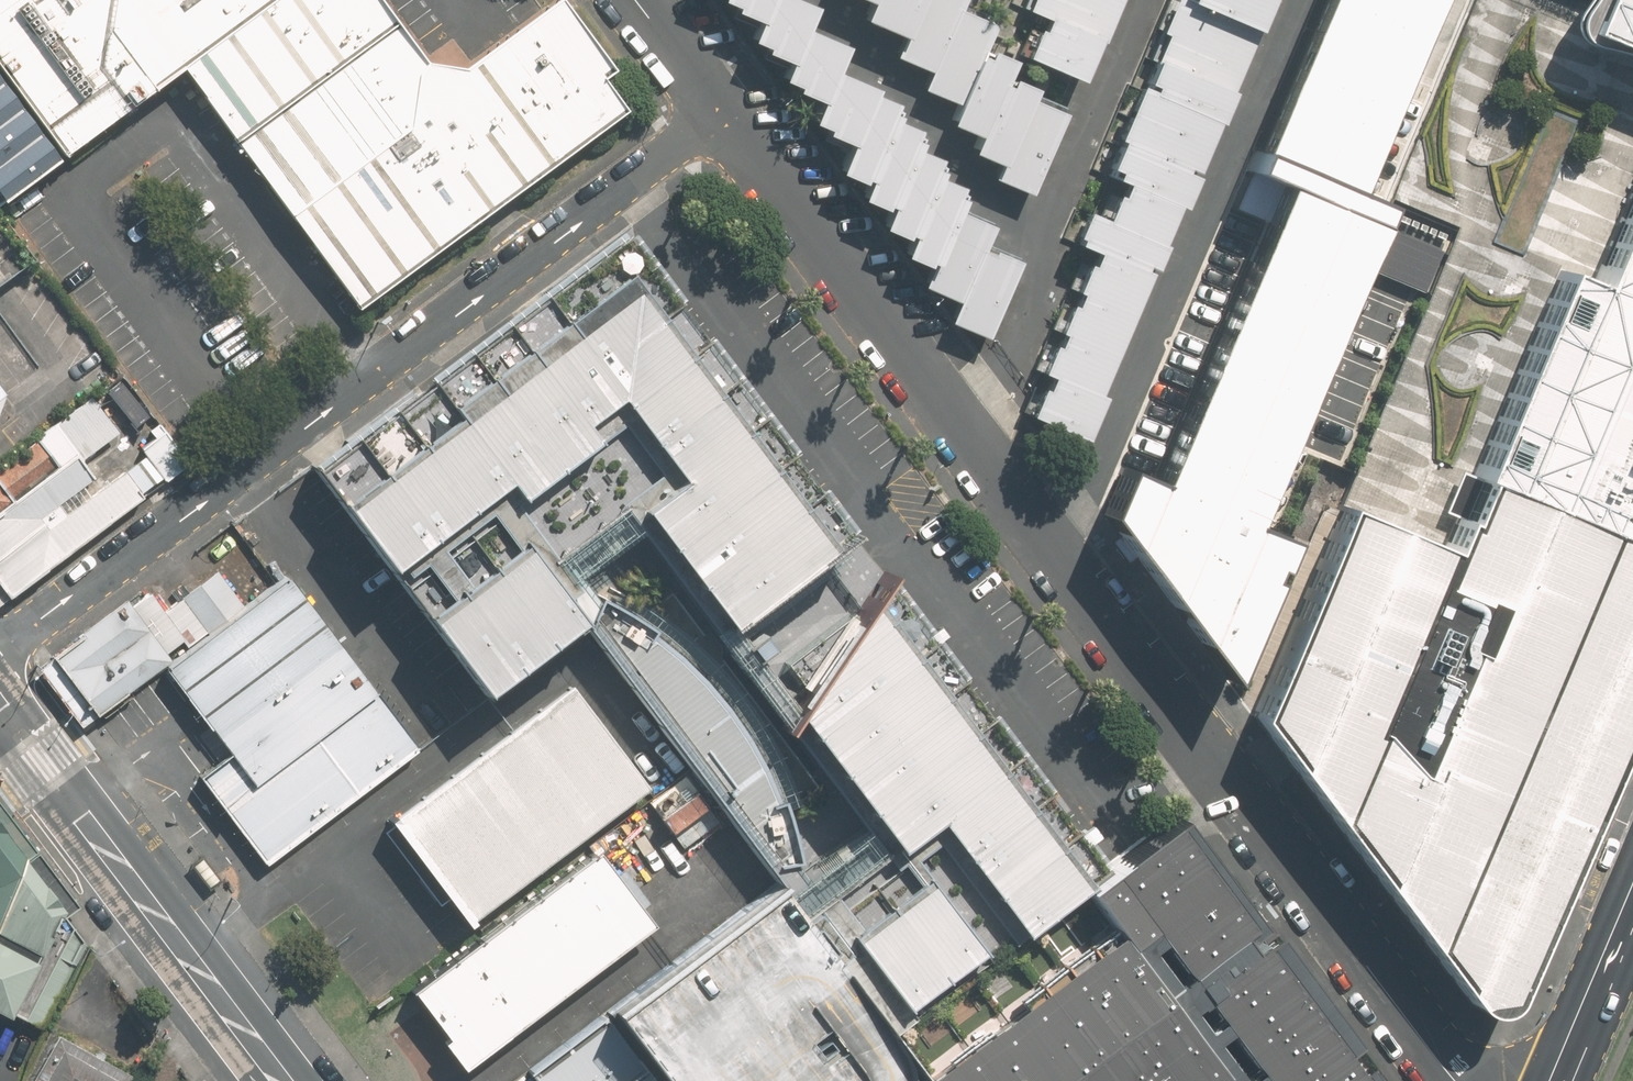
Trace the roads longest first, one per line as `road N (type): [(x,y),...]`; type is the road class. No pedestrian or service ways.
road 1 (tertiary): [(722,107),(967,445),(1221,763),(1456,1080)]
road 2 (residential): [(0,650),(722,107)]
road 3 (primary): [(0,711),(283,1080)]
road 4 (secondary): [(1632,901),(1559,1080)]
road 5 (tertiary): [(639,0),(722,107)]

